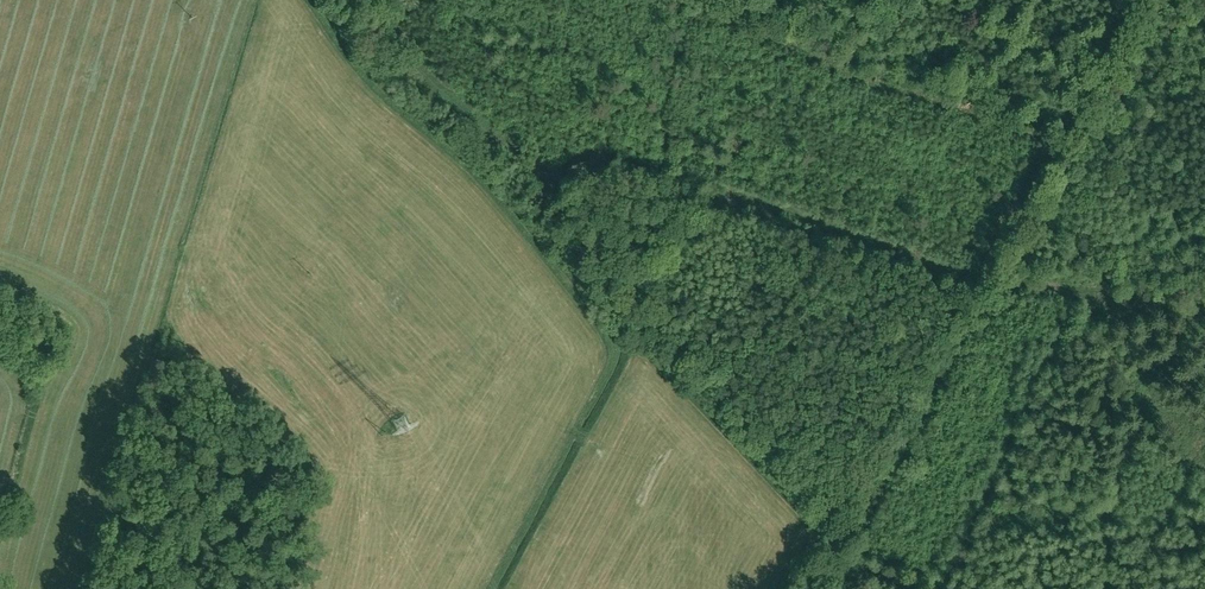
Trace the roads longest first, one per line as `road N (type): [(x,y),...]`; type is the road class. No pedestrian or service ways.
road 1 (track): [(1132,0),(842,505),(847,555)]

